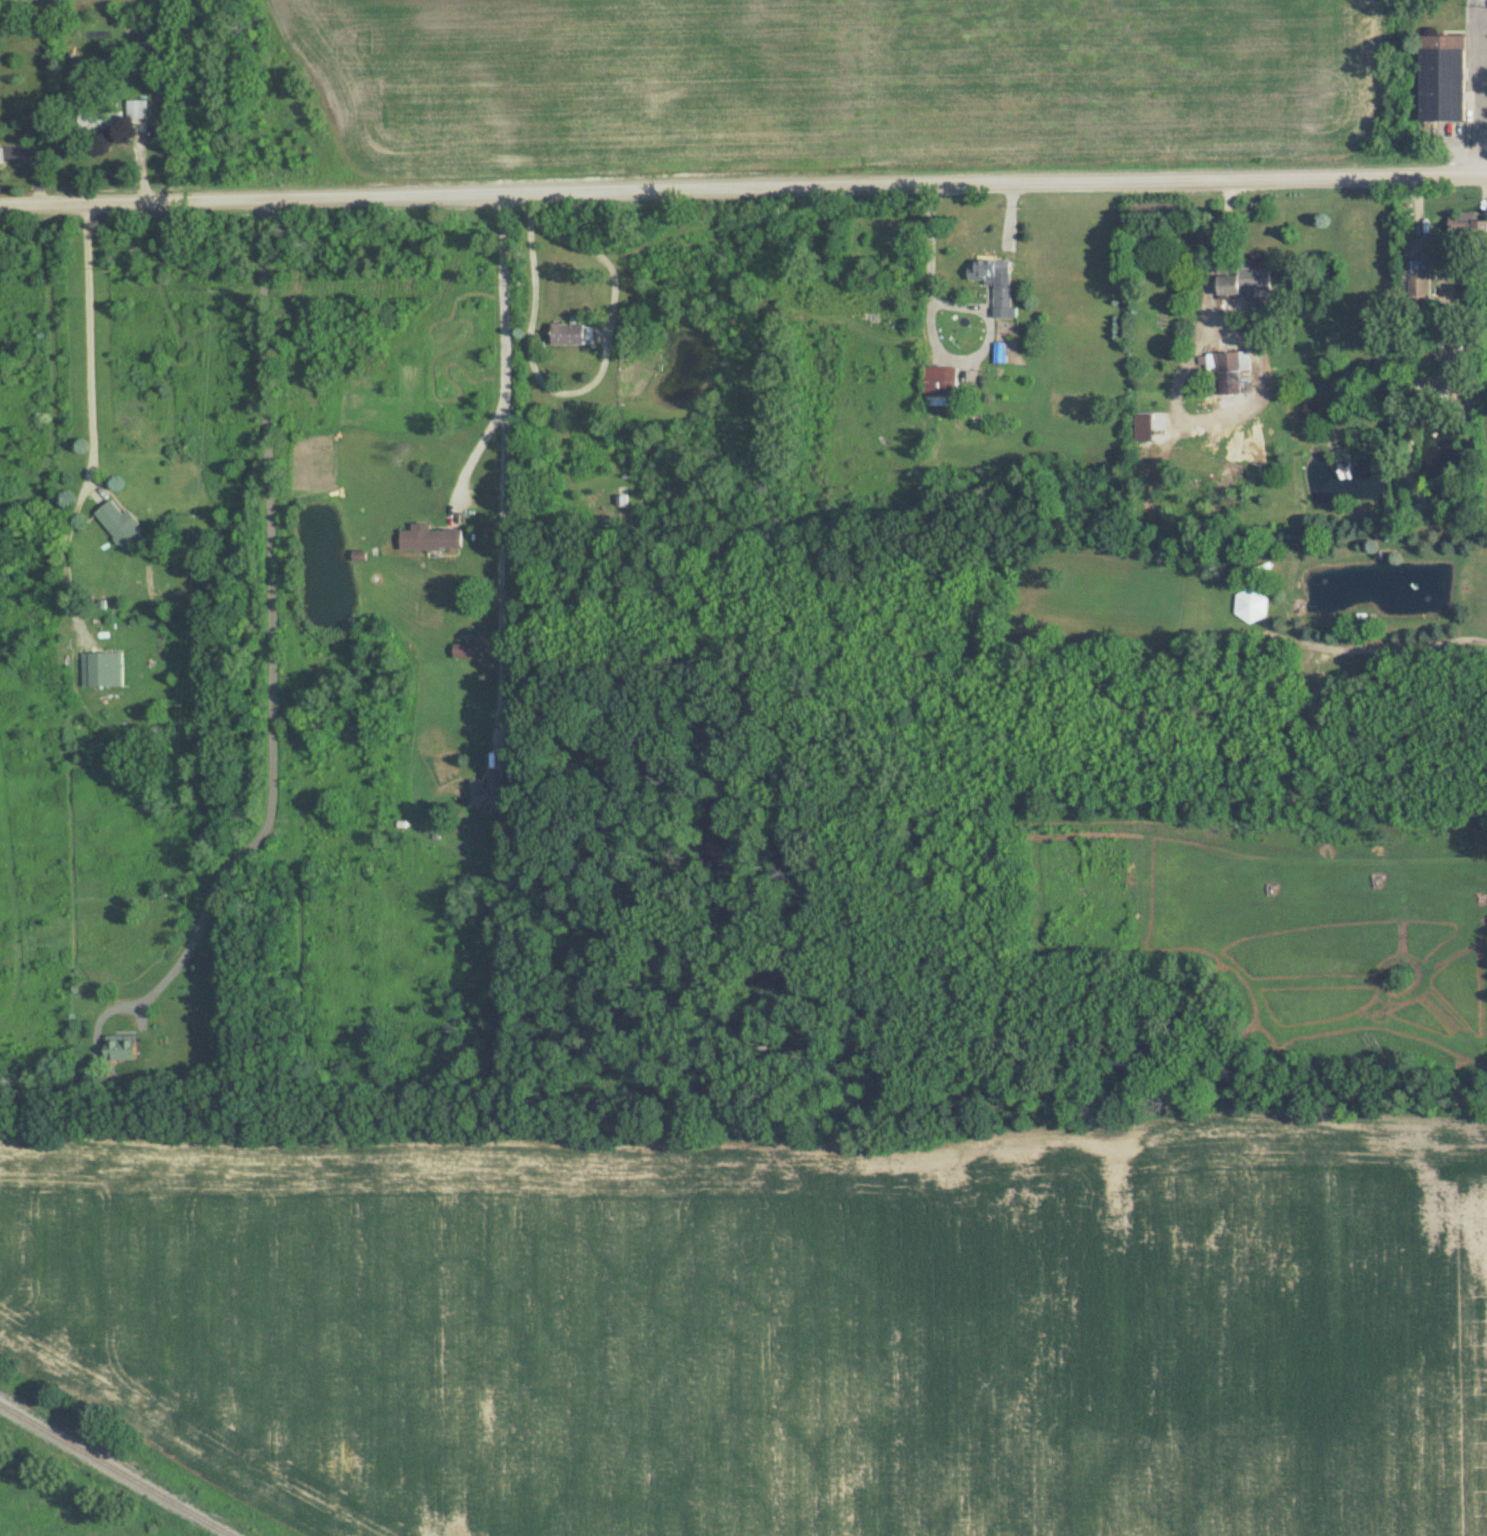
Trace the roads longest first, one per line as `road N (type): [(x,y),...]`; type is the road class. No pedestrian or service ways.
road 1 (residential): [(1486,173),(0,197)]

